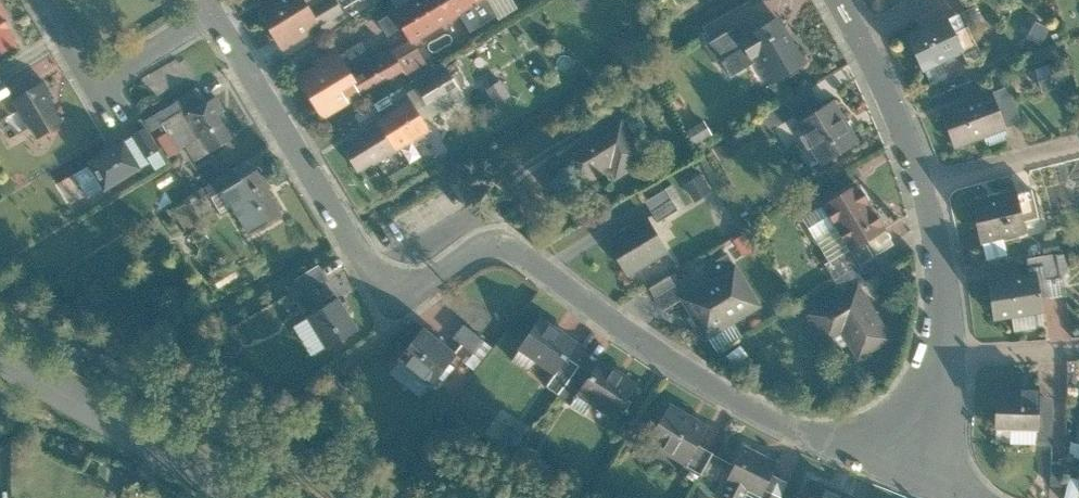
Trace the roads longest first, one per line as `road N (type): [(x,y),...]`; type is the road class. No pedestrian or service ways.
road 1 (residential): [(205,0),(334,210),(404,299),(500,240),(717,389),(908,476)]
road 2 (residential): [(837,0),(910,150),(941,267),(941,358),(908,476)]
road 3 (tertiary): [(248,497),(0,357)]

